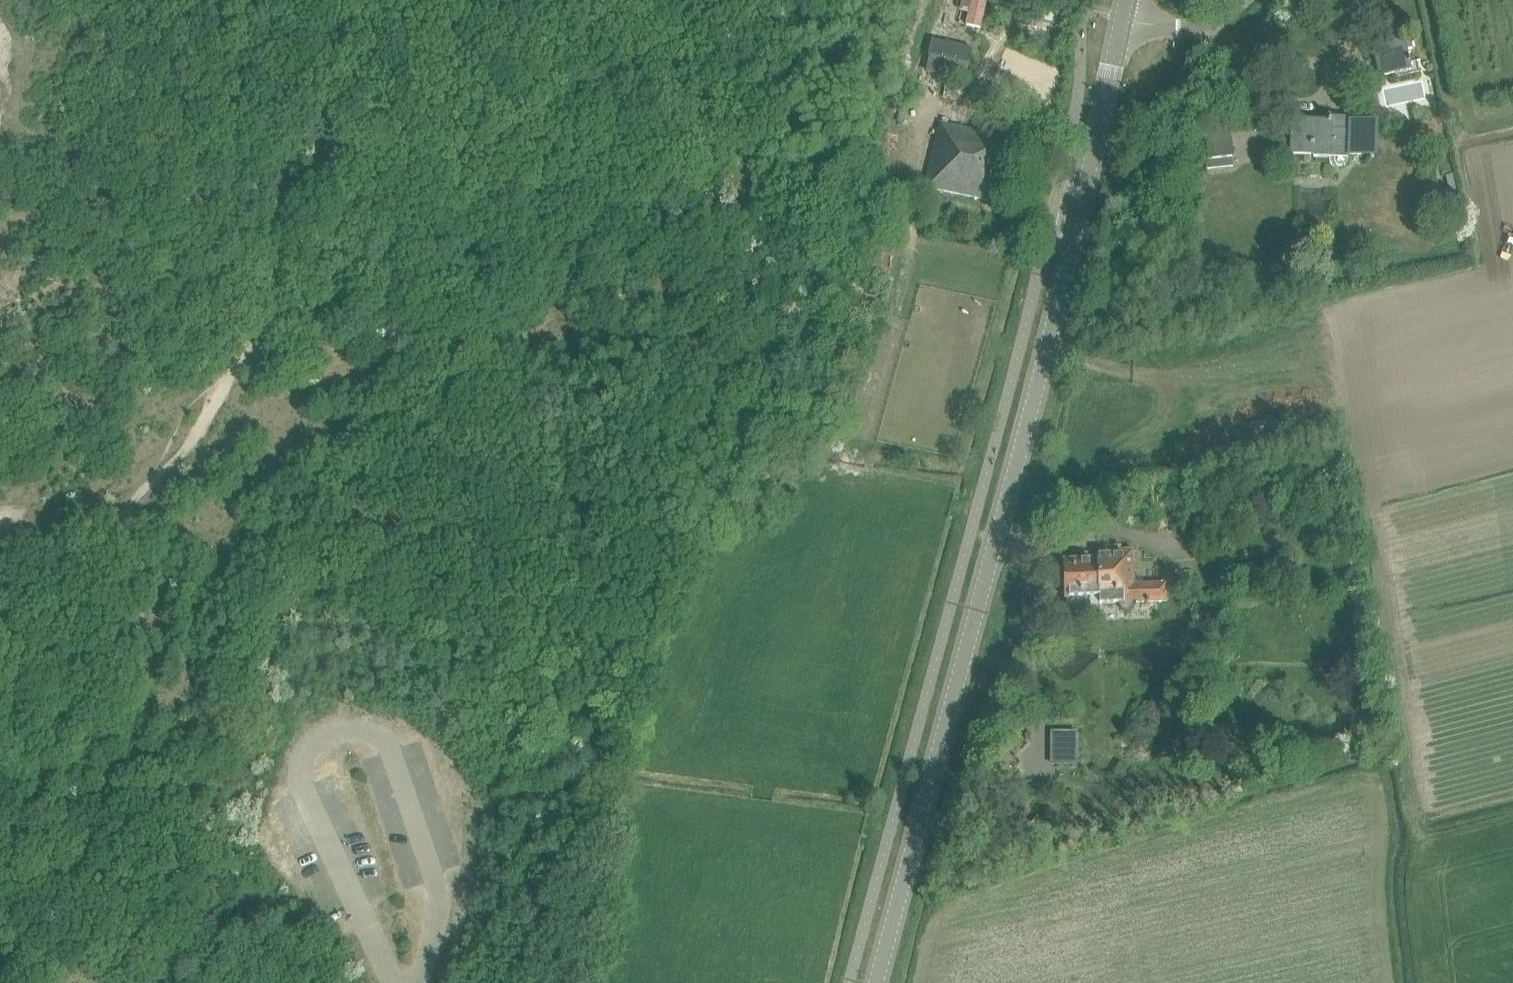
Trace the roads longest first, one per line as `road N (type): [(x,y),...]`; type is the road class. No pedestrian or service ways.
road 1 (secondary): [(878,982),(1033,403),(1124,15)]
road 2 (track): [(1148,370),(953,334)]
road 3 (unclassified): [(1124,15),(1196,23),(1246,0)]

